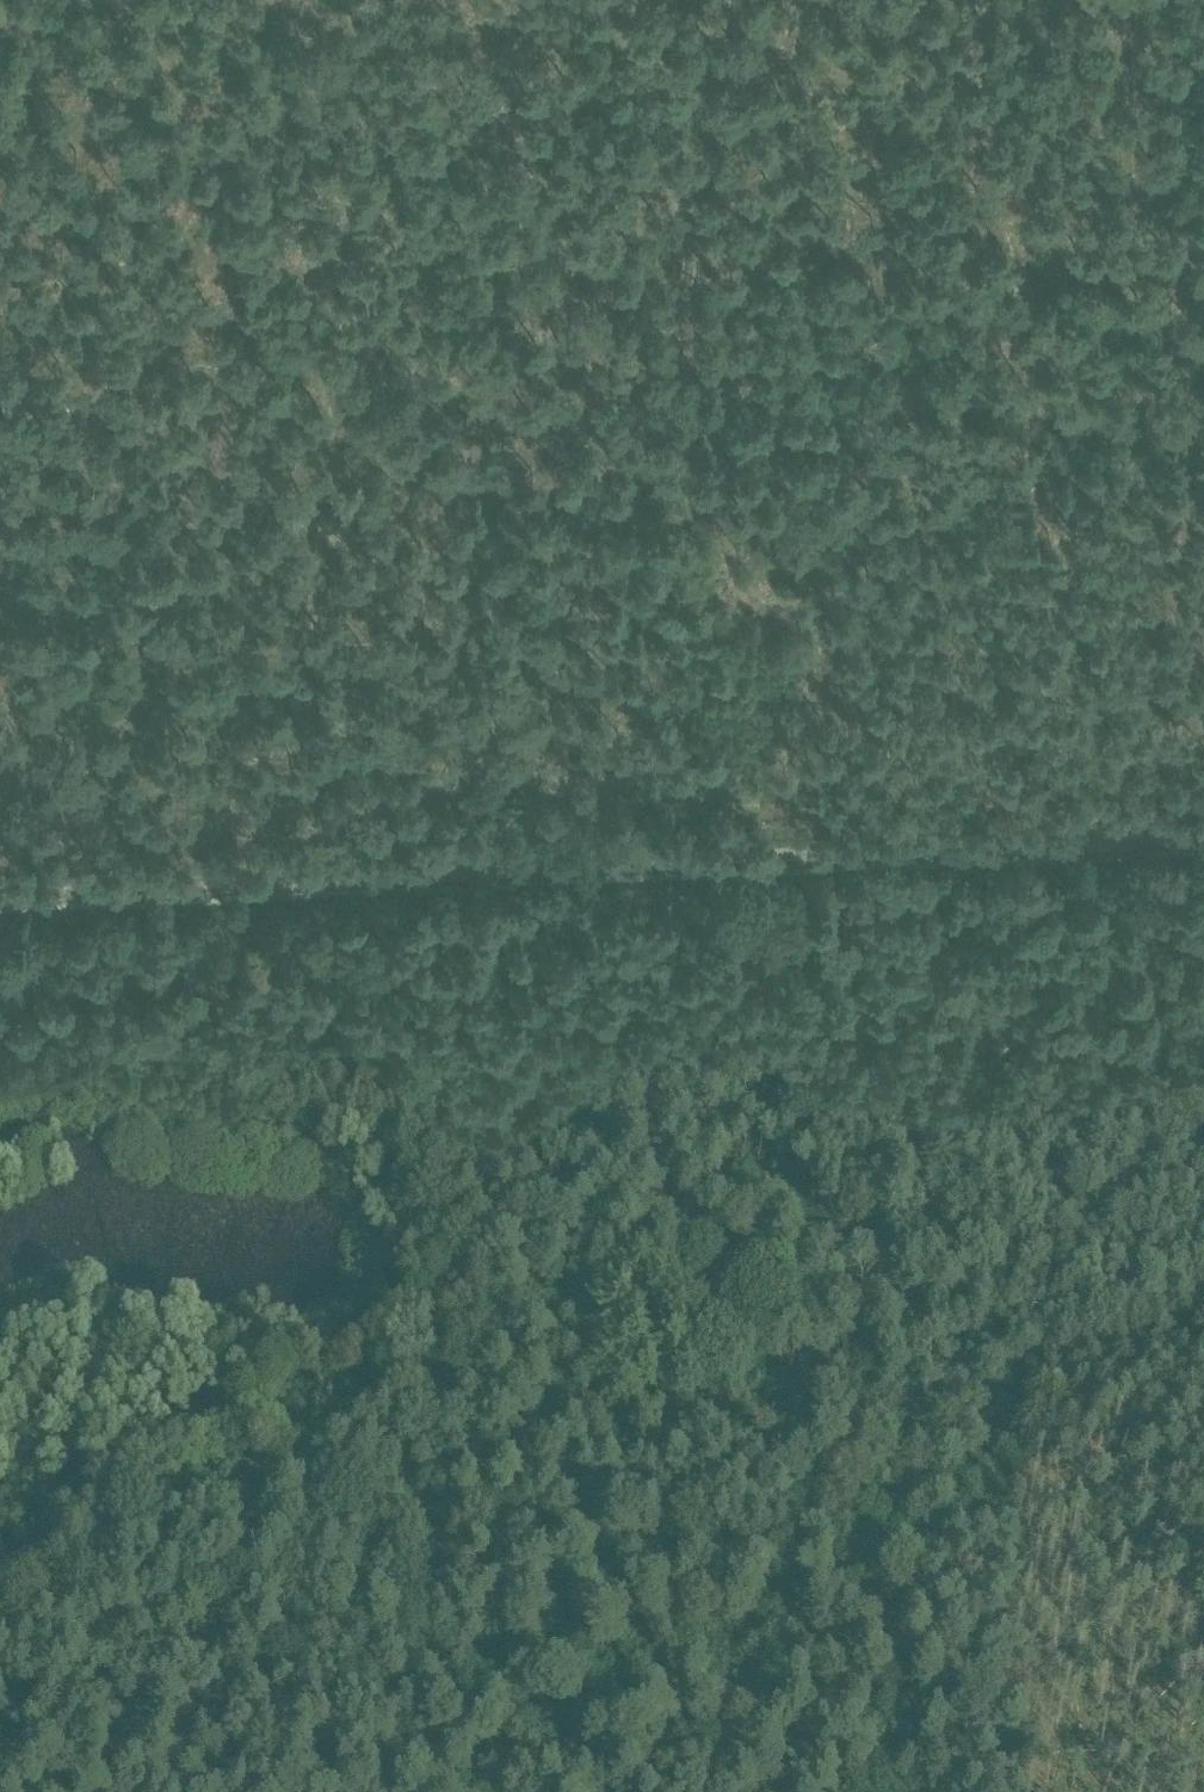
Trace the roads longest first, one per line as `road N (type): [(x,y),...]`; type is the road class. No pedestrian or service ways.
road 1 (track): [(1203,831),(517,862)]
road 2 (track): [(0,886),(517,862)]

